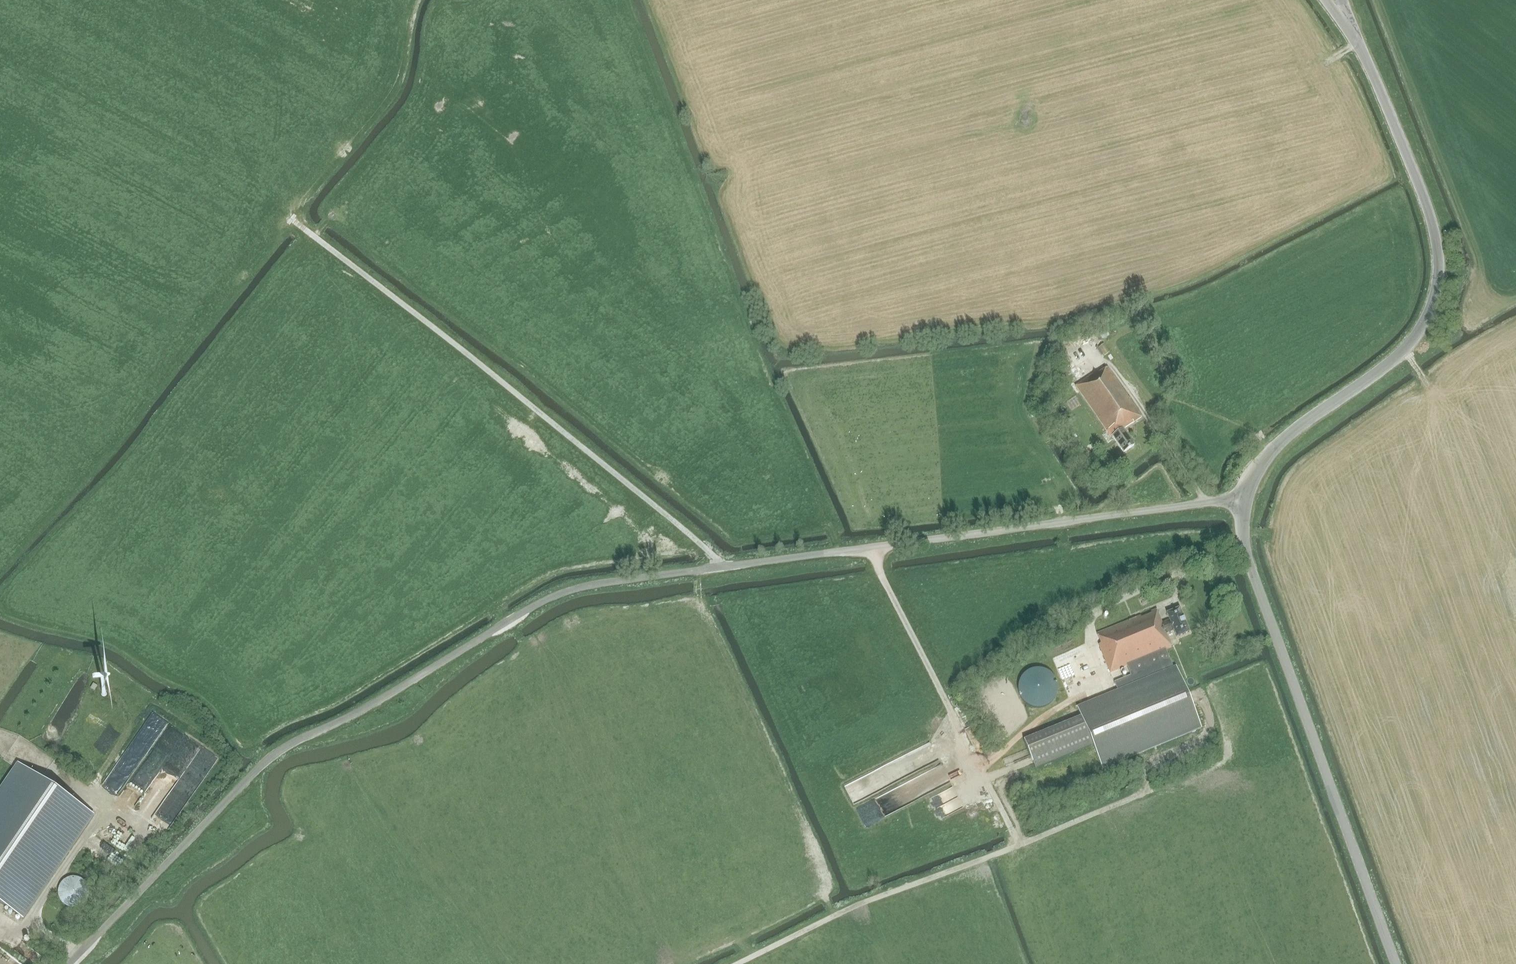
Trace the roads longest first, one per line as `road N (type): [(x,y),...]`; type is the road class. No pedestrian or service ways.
road 1 (tertiary): [(69,963),(280,751),(558,595),(1244,501)]
road 2 (tertiary): [(1244,501),(1254,474),(1288,434),(1407,346),(1437,291),(1428,209),(1357,41)]
road 3 (tertiary): [(1397,963),(1249,563),(1244,501)]

